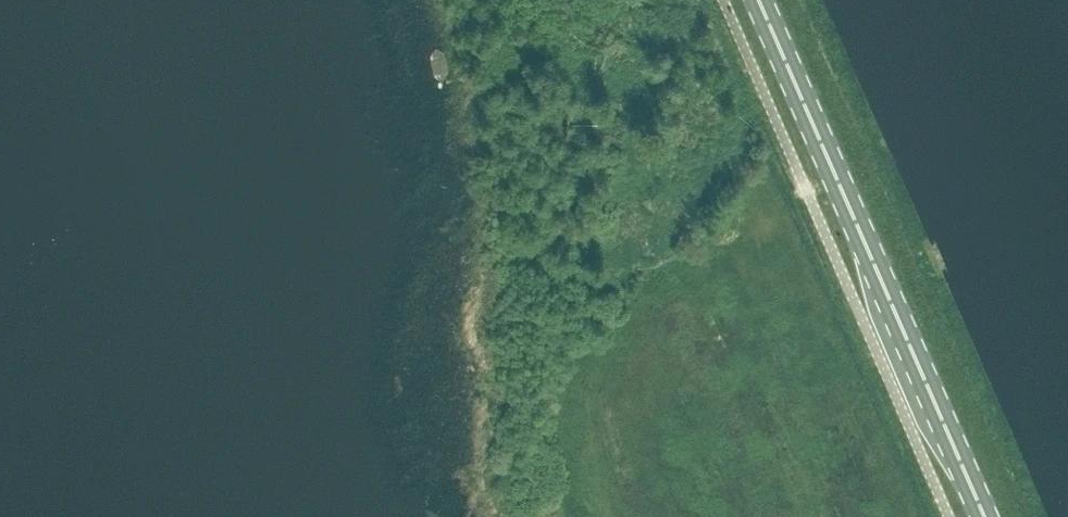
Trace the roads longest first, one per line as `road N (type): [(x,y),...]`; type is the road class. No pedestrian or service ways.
road 1 (primary): [(985,516),(758,0)]

